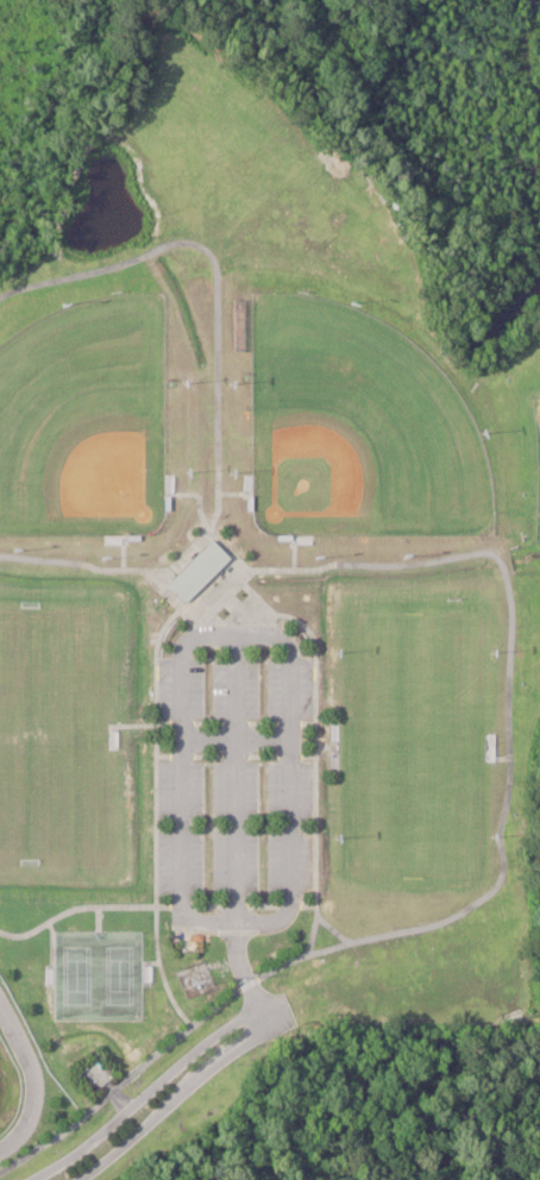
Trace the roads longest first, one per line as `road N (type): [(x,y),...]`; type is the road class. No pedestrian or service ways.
road 1 (residential): [(253,1009),(93,1138),(22,1179)]
road 2 (residential): [(75,1179),(200,1073),(264,1030)]

